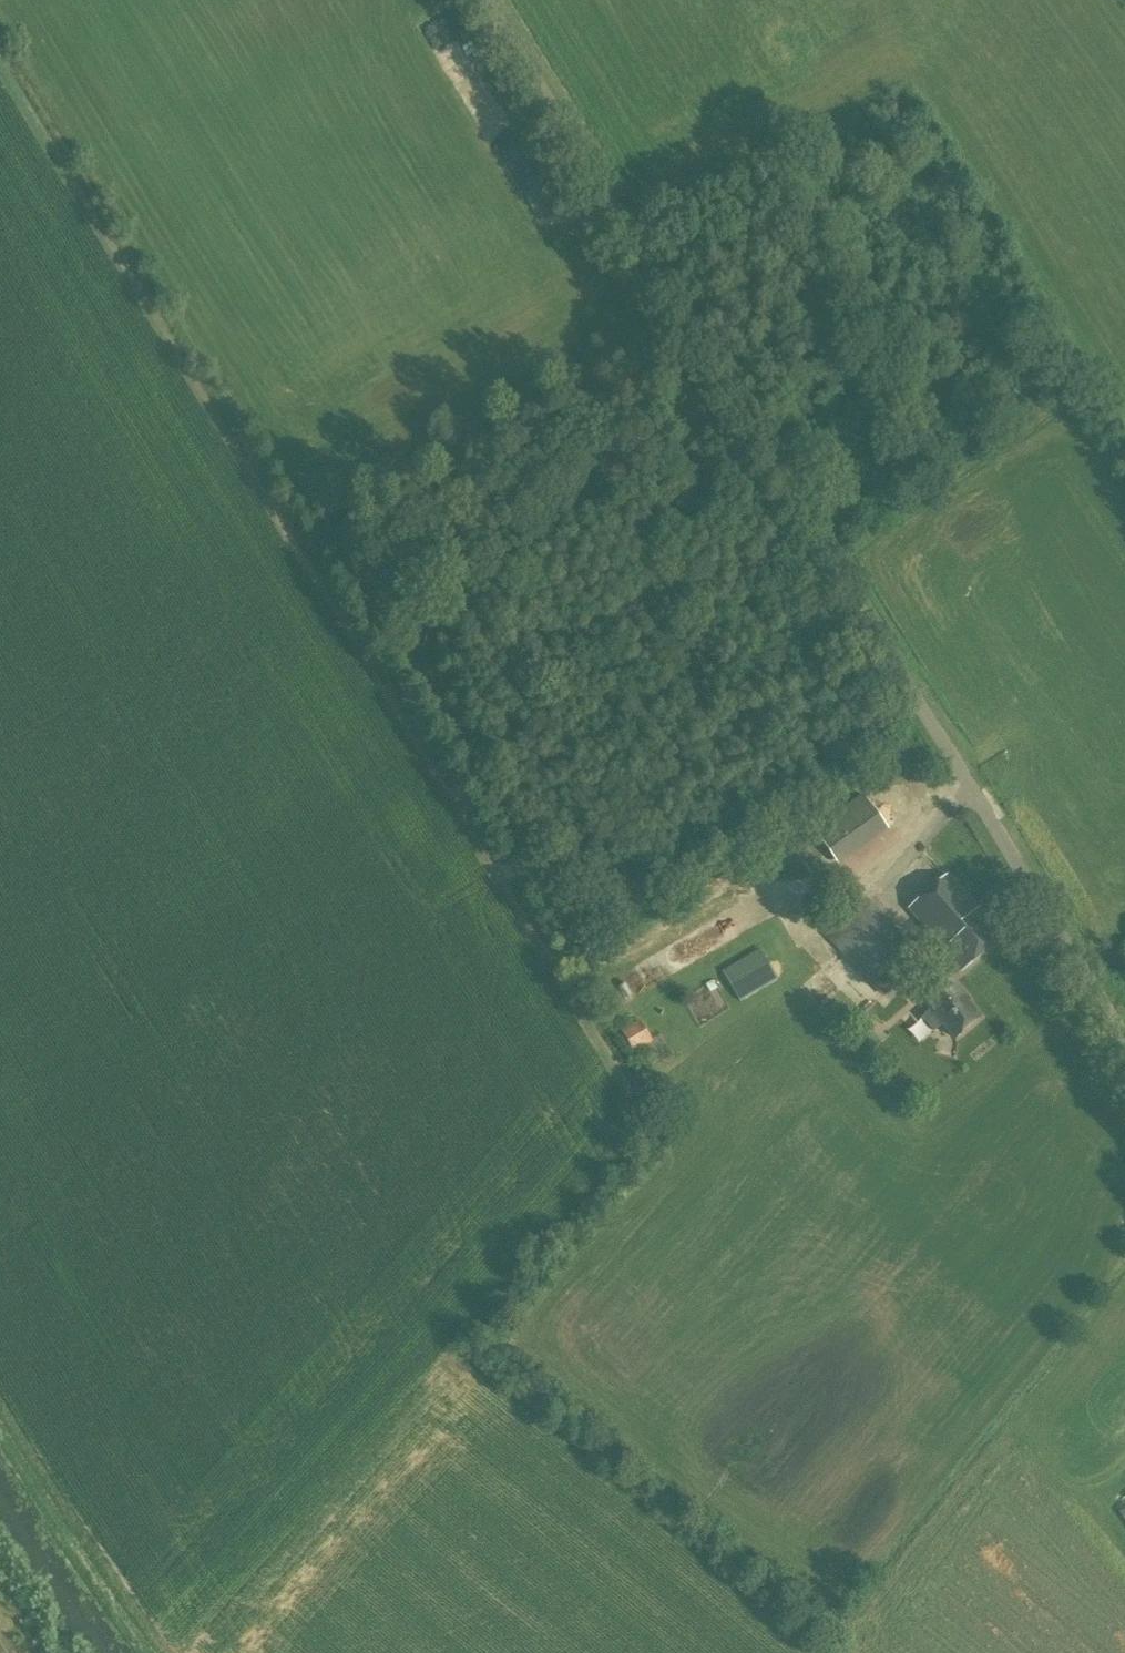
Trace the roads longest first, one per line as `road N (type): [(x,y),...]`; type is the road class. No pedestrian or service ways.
road 1 (unclassified): [(1124,1041),(485,0)]

